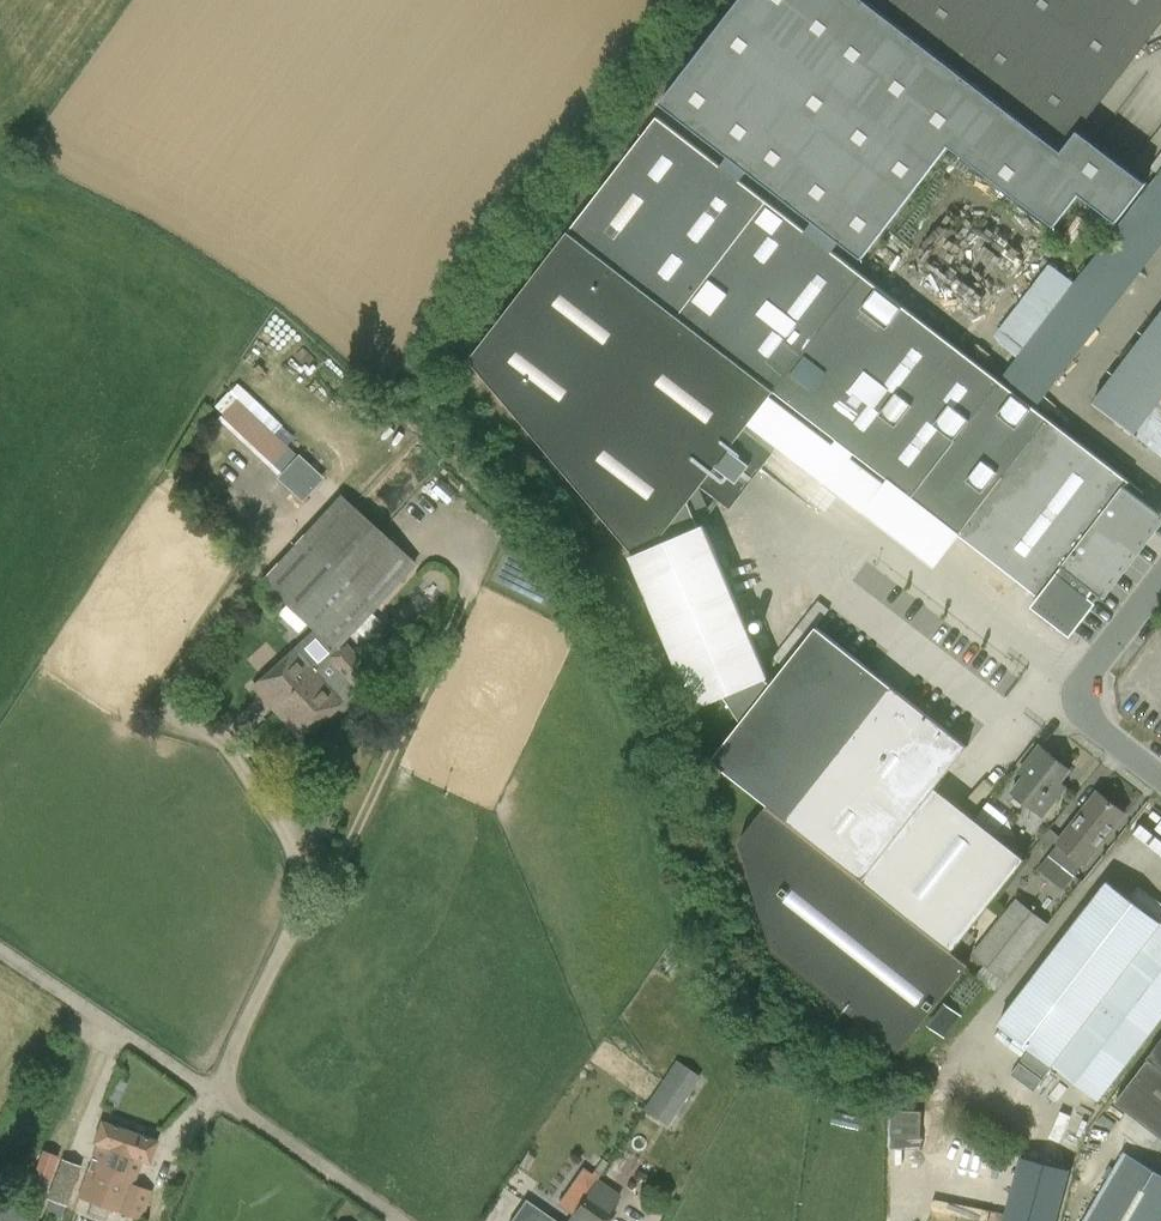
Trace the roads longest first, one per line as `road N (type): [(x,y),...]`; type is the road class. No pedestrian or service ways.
road 1 (unclassified): [(382,1220),(0,953)]
road 2 (unclassified): [(1160,577),(1080,691),(1083,713),(1160,776)]

